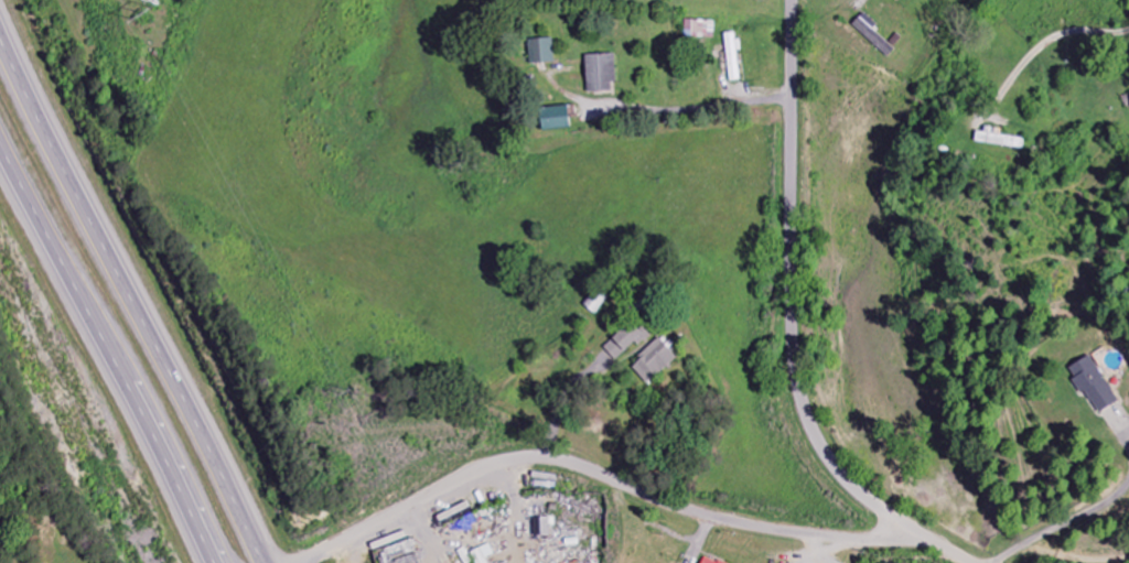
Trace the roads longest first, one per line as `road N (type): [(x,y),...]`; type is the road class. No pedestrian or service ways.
road 1 (residential): [(302,562),(461,479),(527,461),(574,467),(678,509),(771,532),(935,541)]
road 2 (residential): [(973,562),(859,490),(810,419),(792,267),(795,0)]
road 3 (trunk): [(263,562),(0,34)]
road 4 (trunk): [(0,152),(205,562)]

